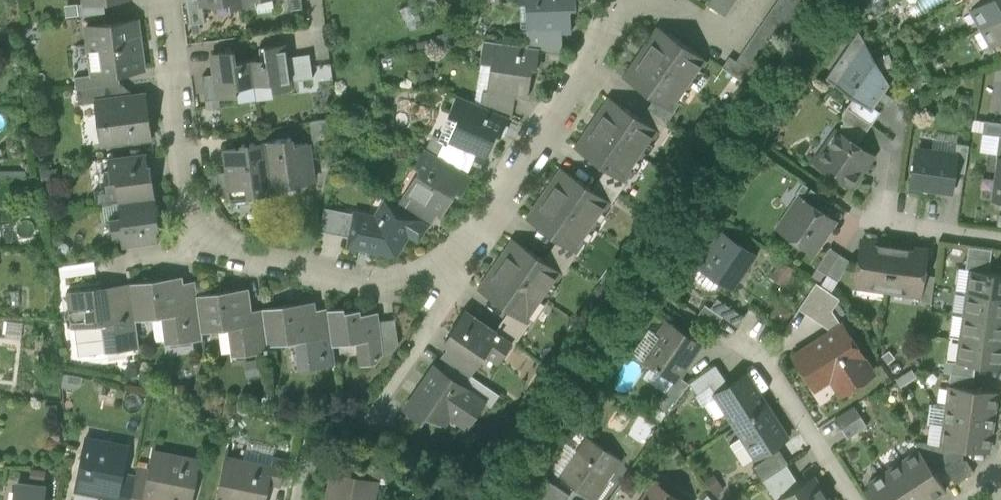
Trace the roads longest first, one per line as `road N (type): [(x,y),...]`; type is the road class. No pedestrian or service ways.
road 1 (residential): [(609,0),(615,43),(464,272),(408,283),(201,239),(168,0)]
road 2 (residential): [(854,499),(755,336)]
road 3 (residential): [(1000,238),(868,220)]

